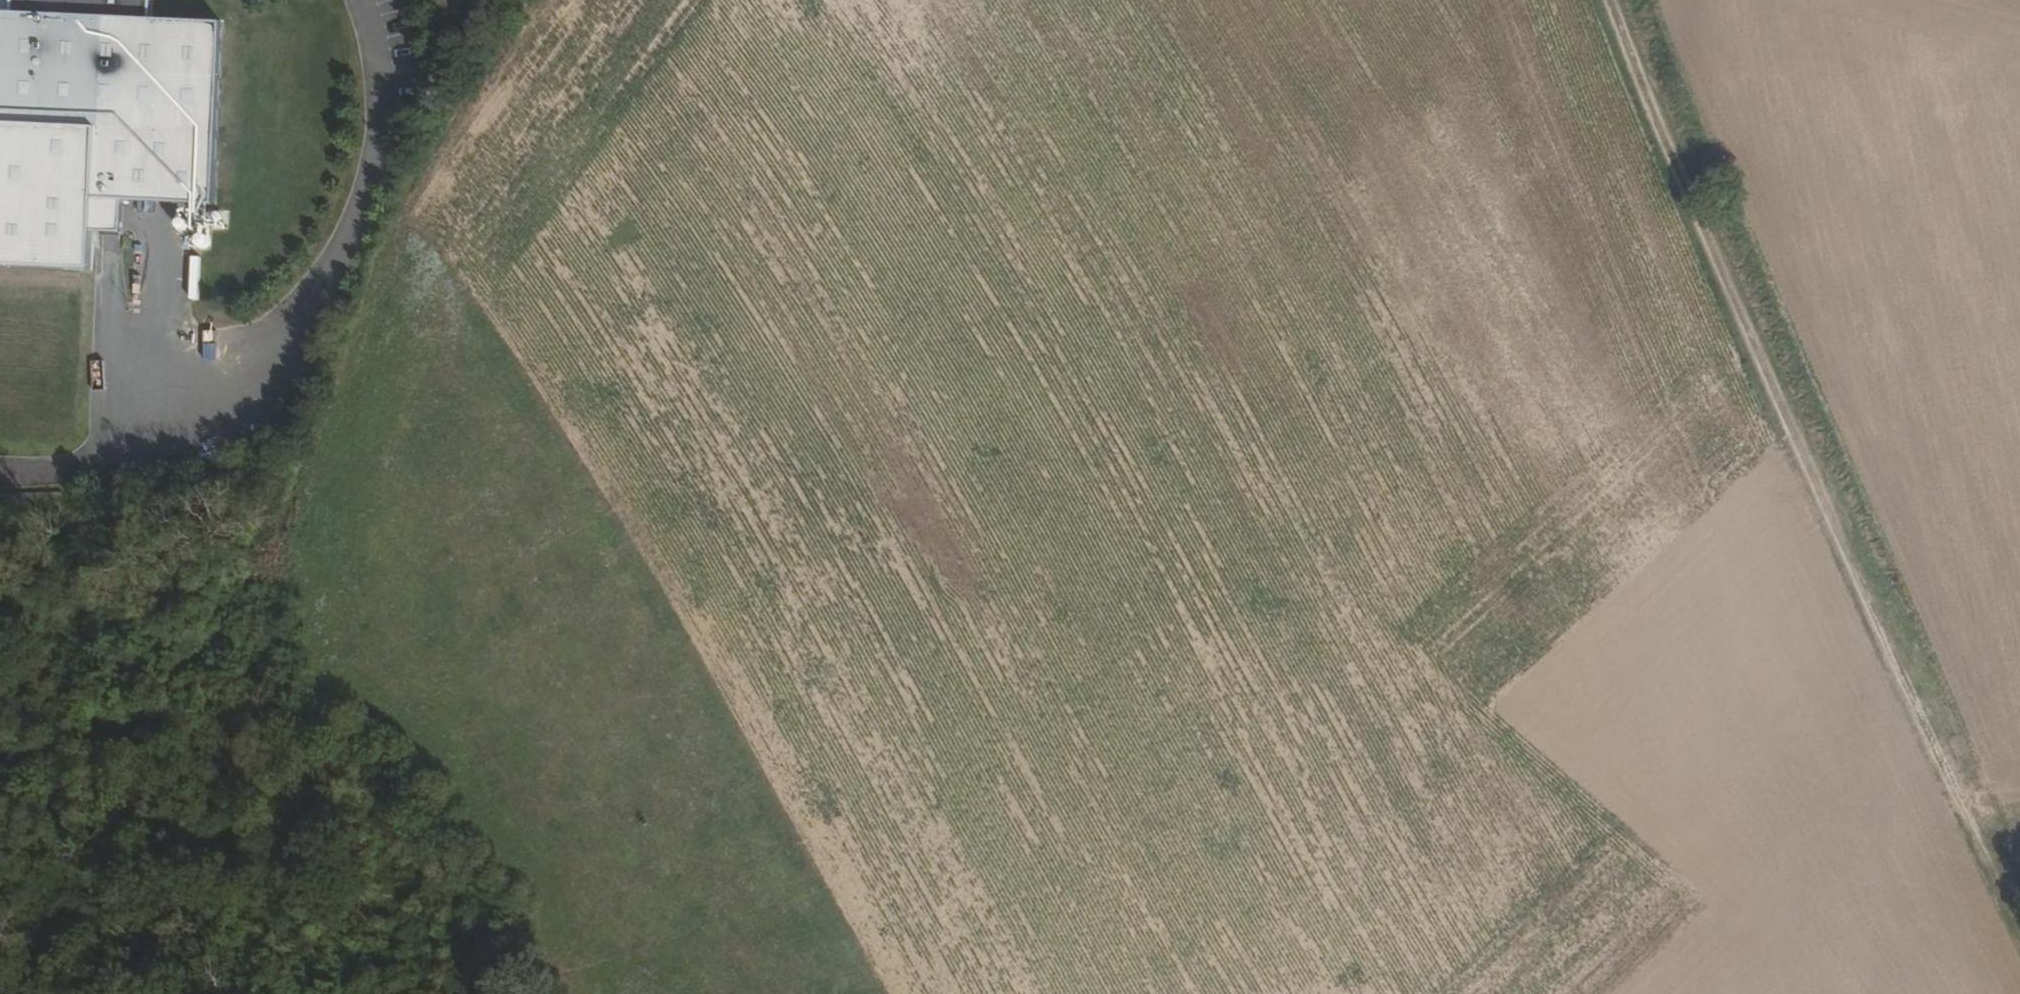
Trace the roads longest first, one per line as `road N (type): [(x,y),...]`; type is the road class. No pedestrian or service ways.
road 1 (track): [(2019,921),(1798,450),(1608,0)]
road 2 (unclassified): [(0,480),(36,485),(166,444),(236,385),(309,304),(348,231),(373,155),(375,61),(357,0)]

